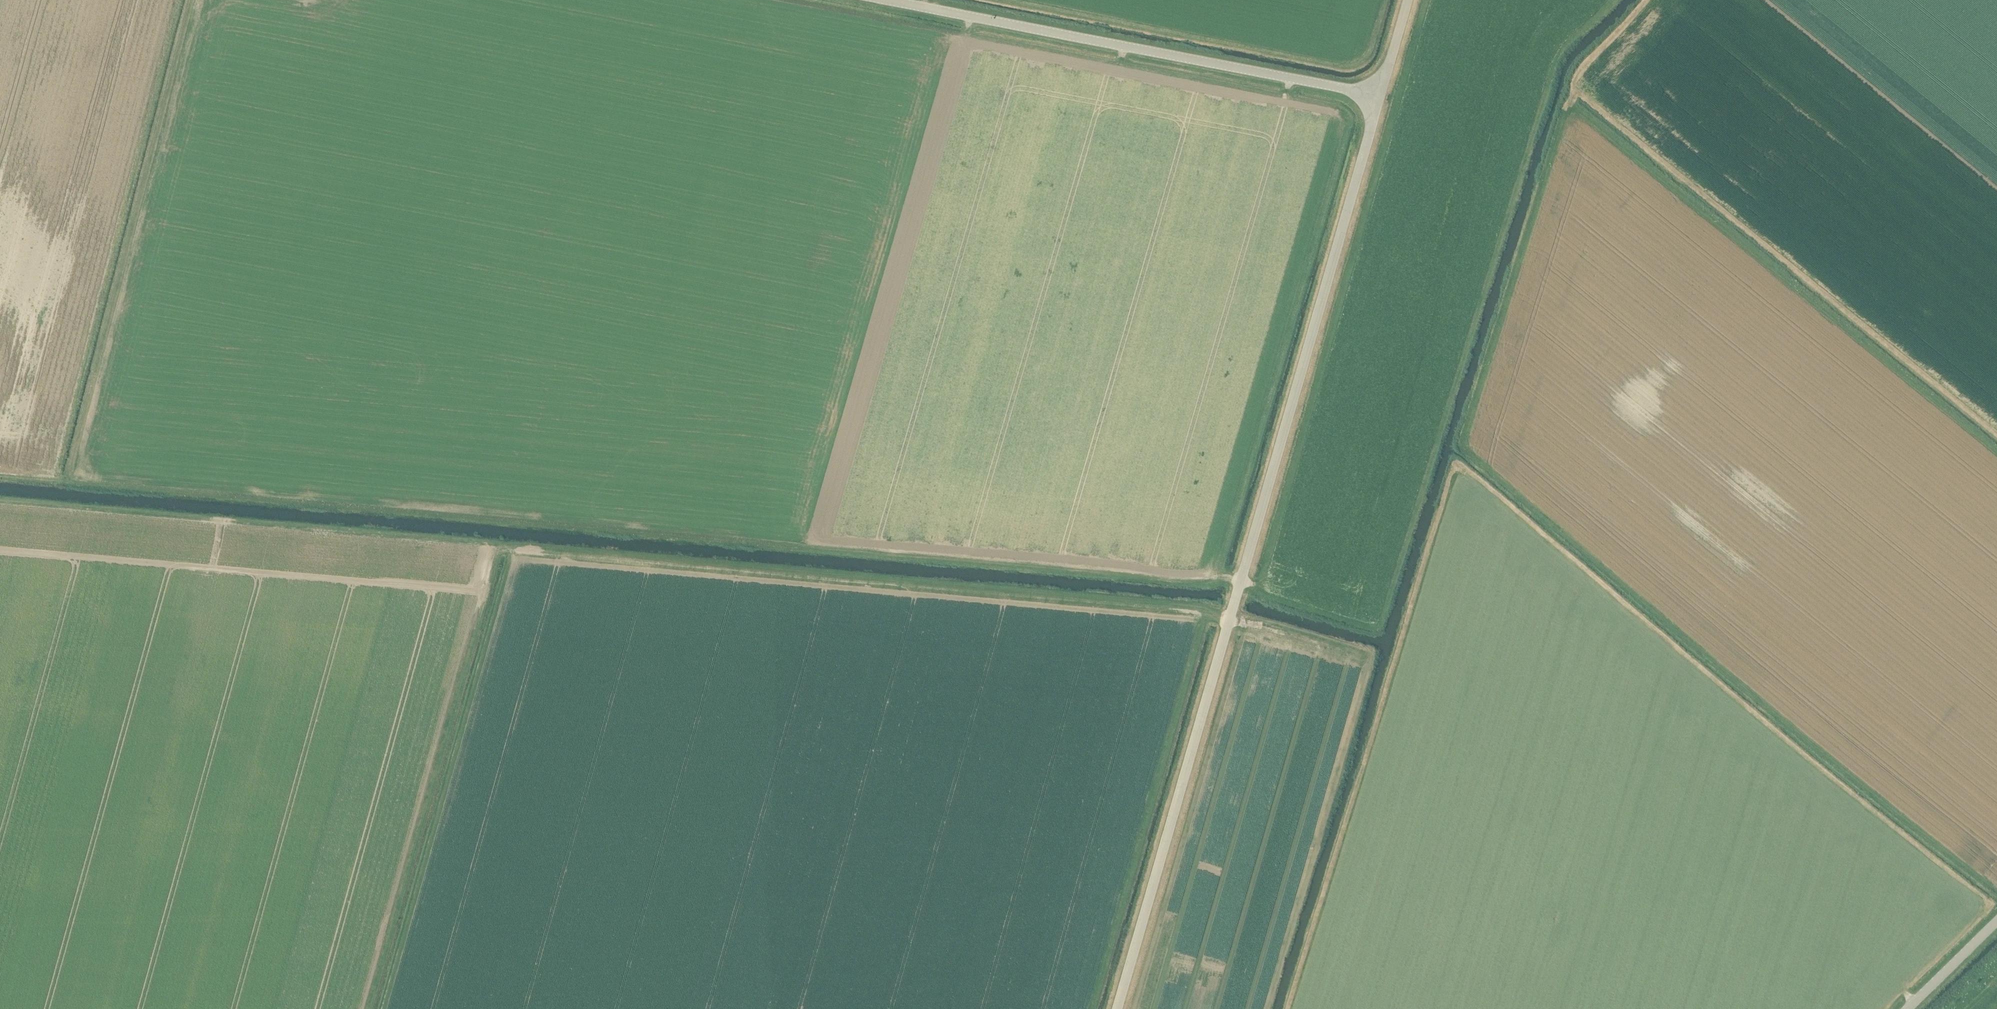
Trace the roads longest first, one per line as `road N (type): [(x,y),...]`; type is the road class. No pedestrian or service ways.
road 1 (unclassified): [(1116,1008),(1380,96)]
road 2 (unclassified): [(1380,96),(886,0)]
road 3 (unclassified): [(1908,1008),(1996,922)]

